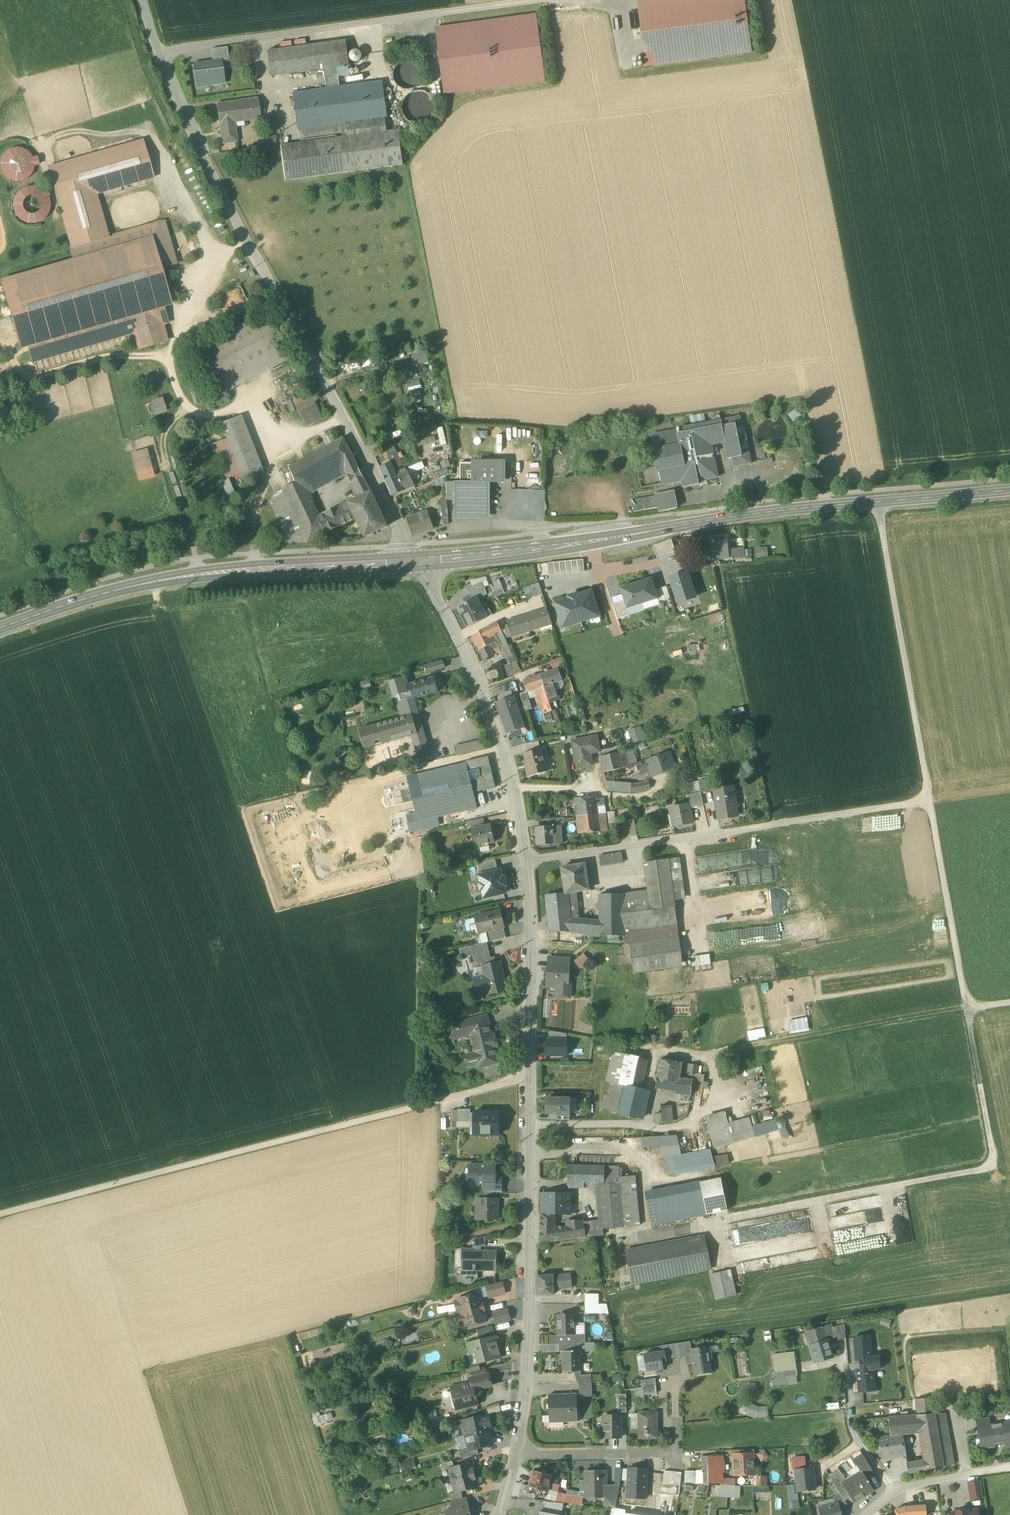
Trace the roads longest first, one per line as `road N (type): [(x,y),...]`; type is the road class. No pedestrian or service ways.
road 1 (residential): [(140,0),(167,86),(416,561)]
road 2 (secondary): [(1009,490),(753,514),(416,561)]
road 3 (residential): [(522,861),(530,928),(528,1322),(512,1453)]
road 4 (track): [(1009,1002),(966,1008),(876,502)]
road 5 (track): [(0,1214),(528,1079)]
road 6 (secondary): [(416,561),(209,573),(102,595),(0,629)]
road 7 (unclassified): [(522,861),(929,800)]
road 8 (track): [(534,0),(153,51)]
road 9 (residential): [(416,561),(483,690),(505,754),(522,861)]
road 10 (track): [(966,1008),(697,1058)]
road 11 (residential): [(512,1453),(676,1450),(676,1399)]
road 12 (residential): [(891,1491),(851,1427),(845,1368)]
road 13 (residential): [(891,1491),(1009,1467)]

